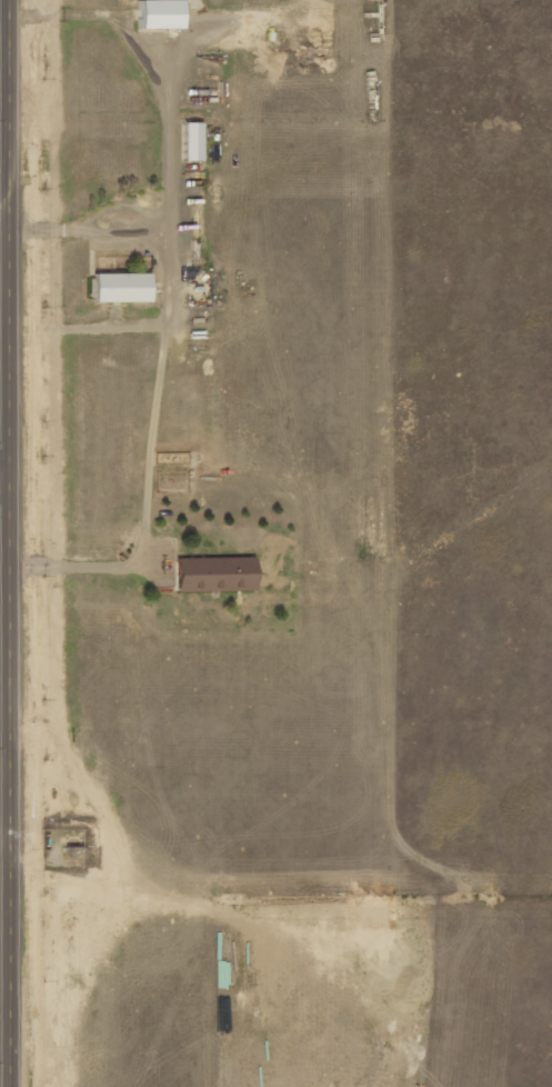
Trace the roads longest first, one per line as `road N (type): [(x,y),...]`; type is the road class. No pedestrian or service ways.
road 1 (tertiary): [(11,1086),(9,0)]

